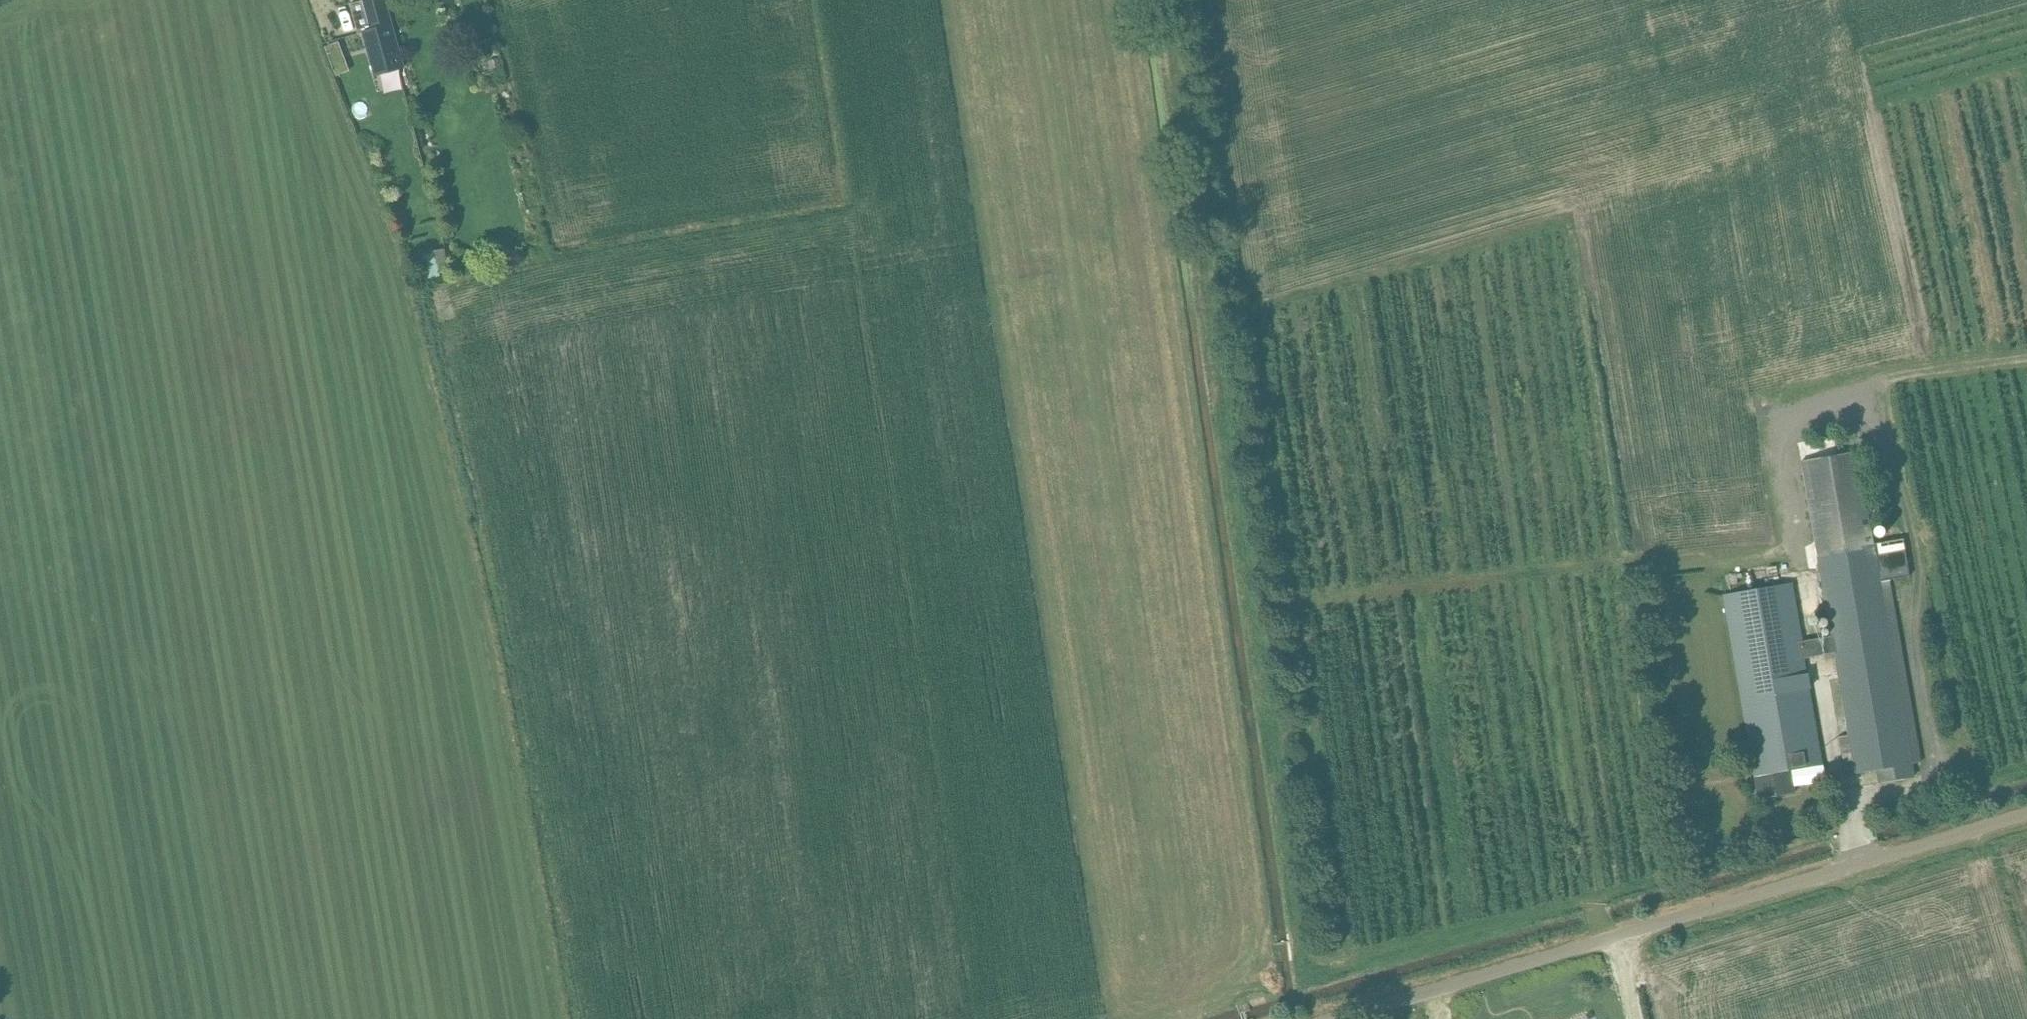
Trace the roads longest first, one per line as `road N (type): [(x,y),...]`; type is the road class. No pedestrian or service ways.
road 1 (unclassified): [(1337,1018),(2026,813)]

